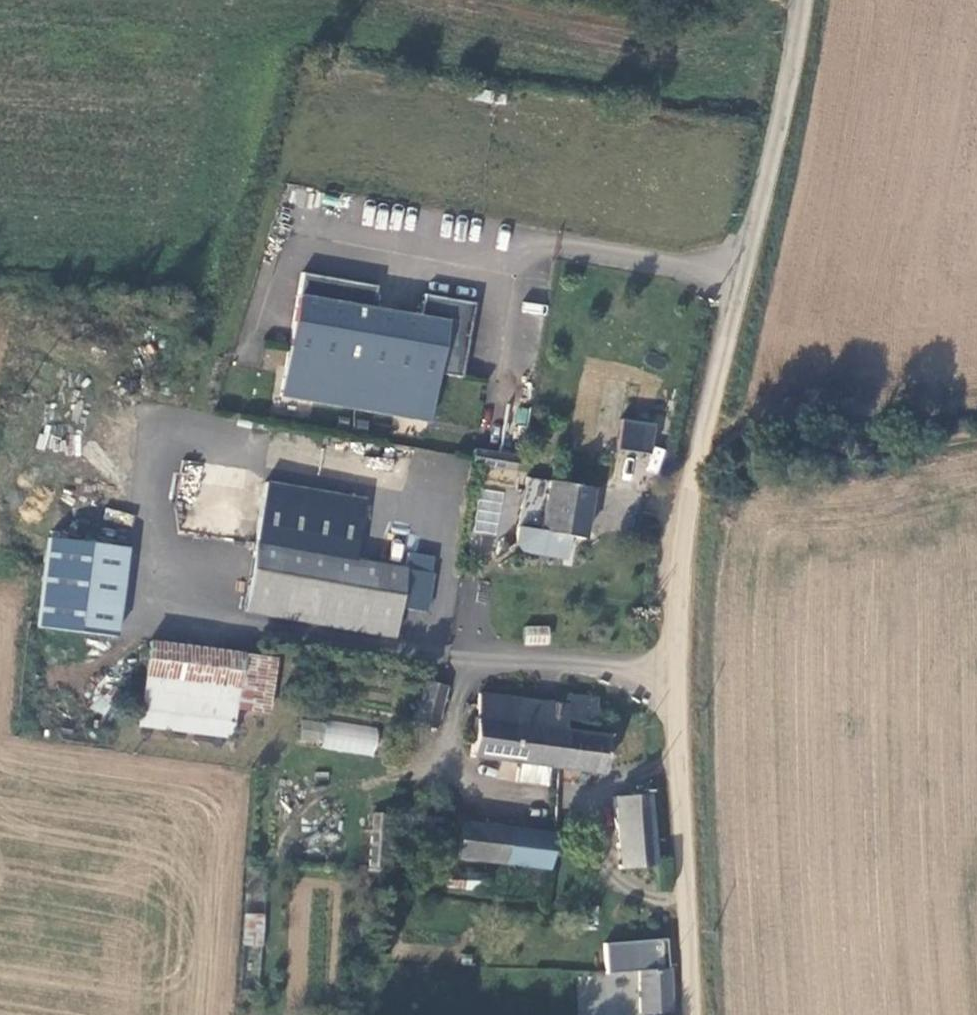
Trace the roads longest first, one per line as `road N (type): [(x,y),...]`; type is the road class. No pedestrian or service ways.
road 1 (unclassified): [(801,0),(688,514),(676,704),(691,1014)]
road 2 (track): [(976,449),(904,461),(704,438)]

